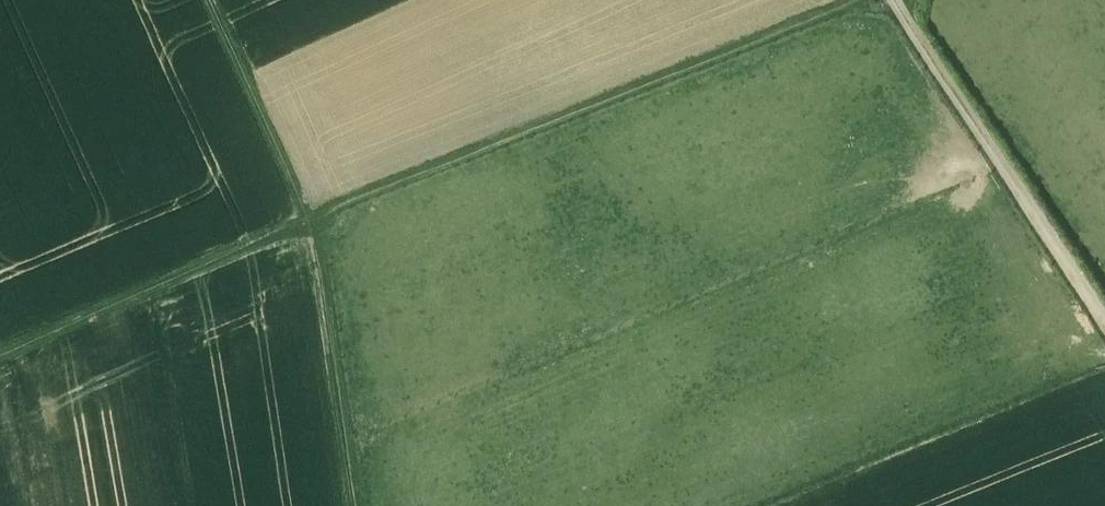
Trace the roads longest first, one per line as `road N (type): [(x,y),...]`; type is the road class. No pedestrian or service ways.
road 1 (track): [(863,0),(305,220),(0,356)]
road 2 (track): [(353,505),(305,220),(214,0)]
road 3 (track): [(891,0),(1104,317)]

